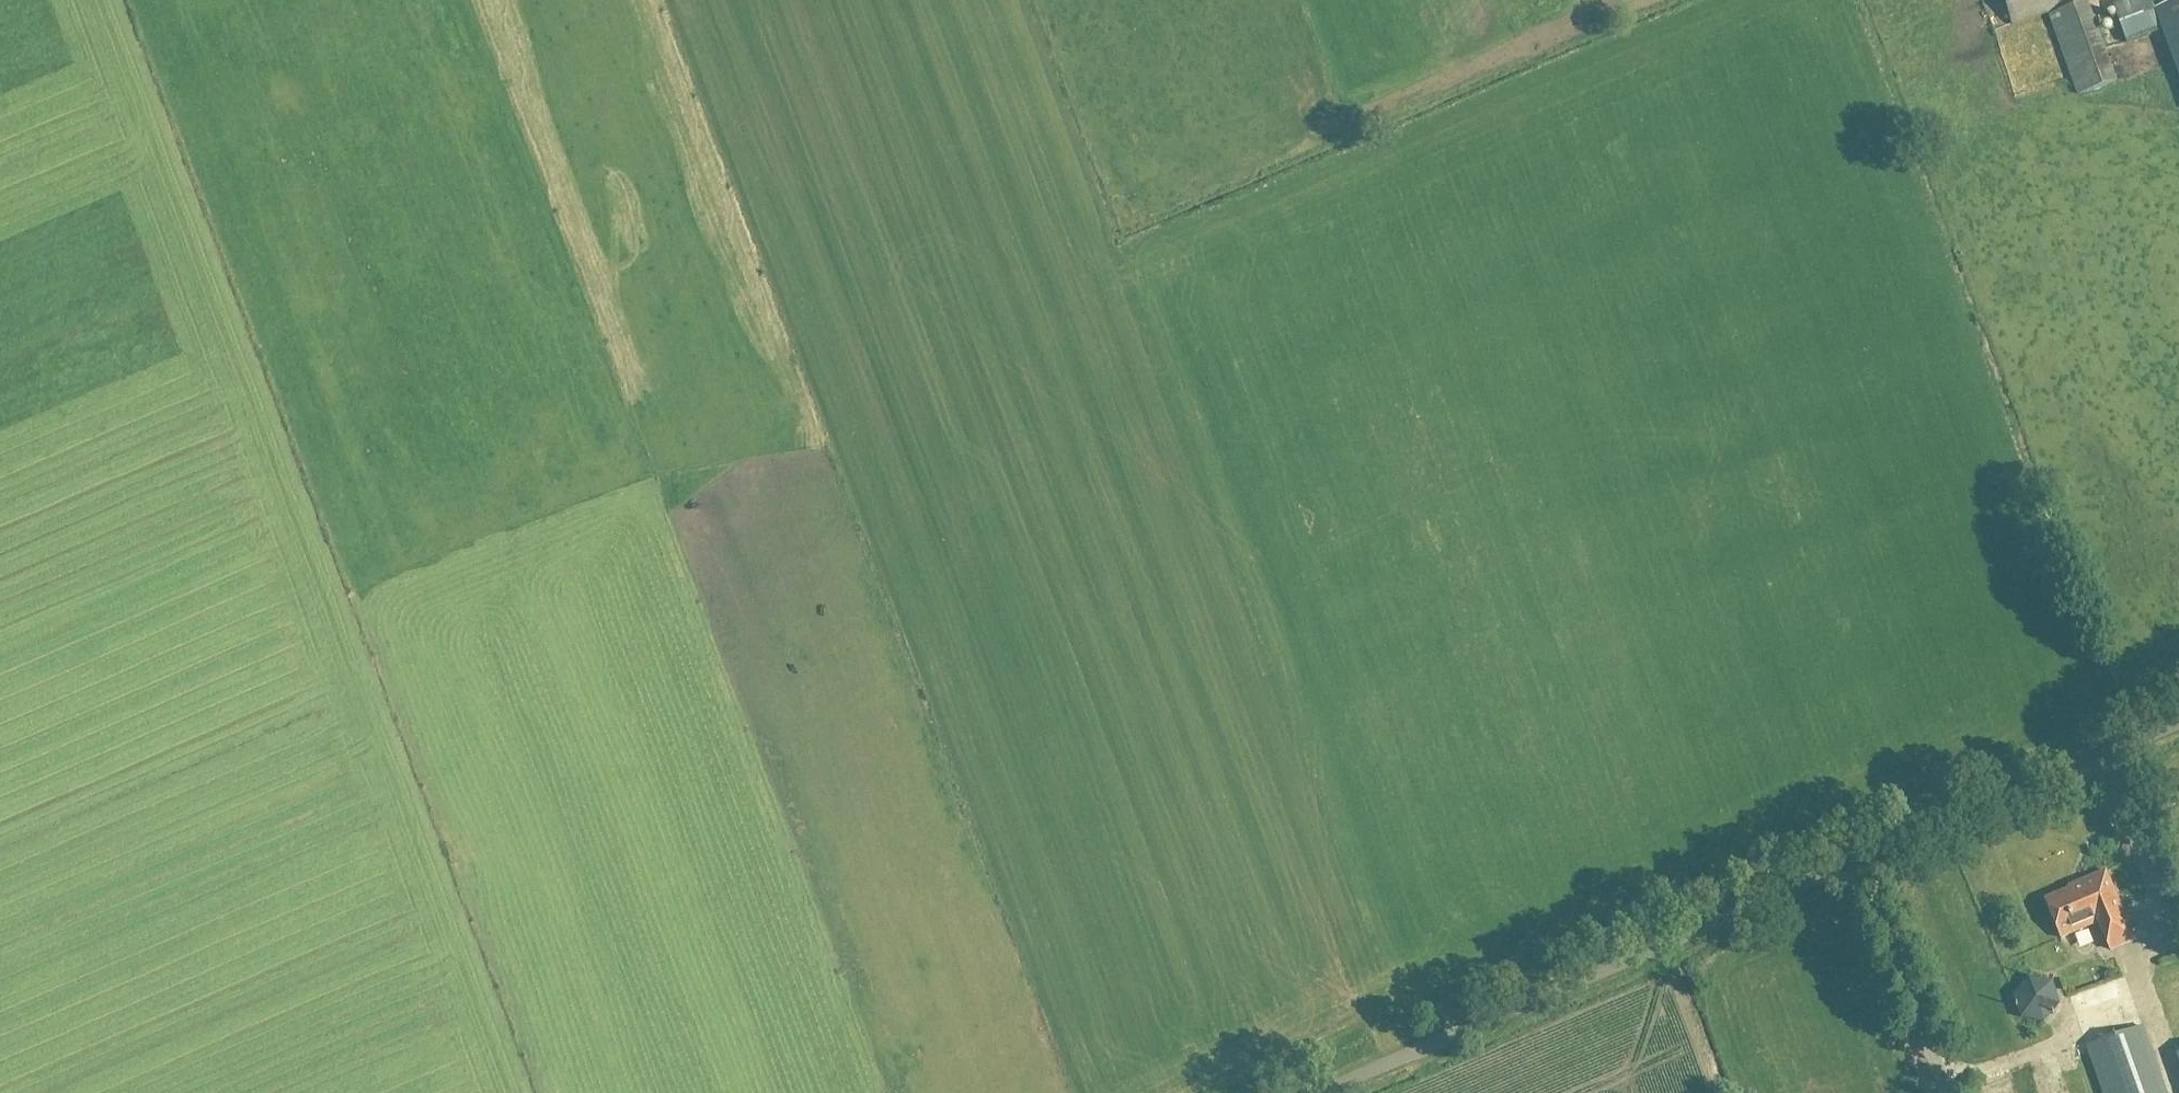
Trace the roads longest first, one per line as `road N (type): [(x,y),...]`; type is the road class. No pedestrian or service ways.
road 1 (unclassified): [(1327,1092),(1854,866)]
road 2 (unclassified): [(1854,866),(2178,727)]
road 3 (unclassified): [(1946,1092),(1854,866)]

